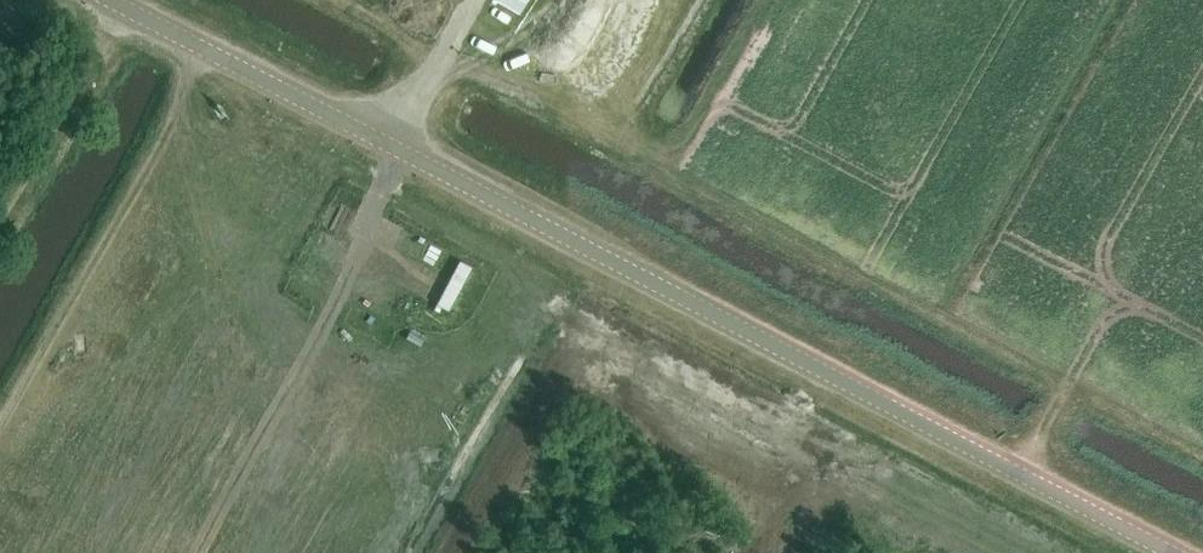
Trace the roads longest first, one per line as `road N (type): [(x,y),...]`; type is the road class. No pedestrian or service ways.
road 1 (unclassified): [(1170,552),(114,0)]
road 2 (track): [(328,0),(629,138)]
road 3 (track): [(629,138),(708,0)]

